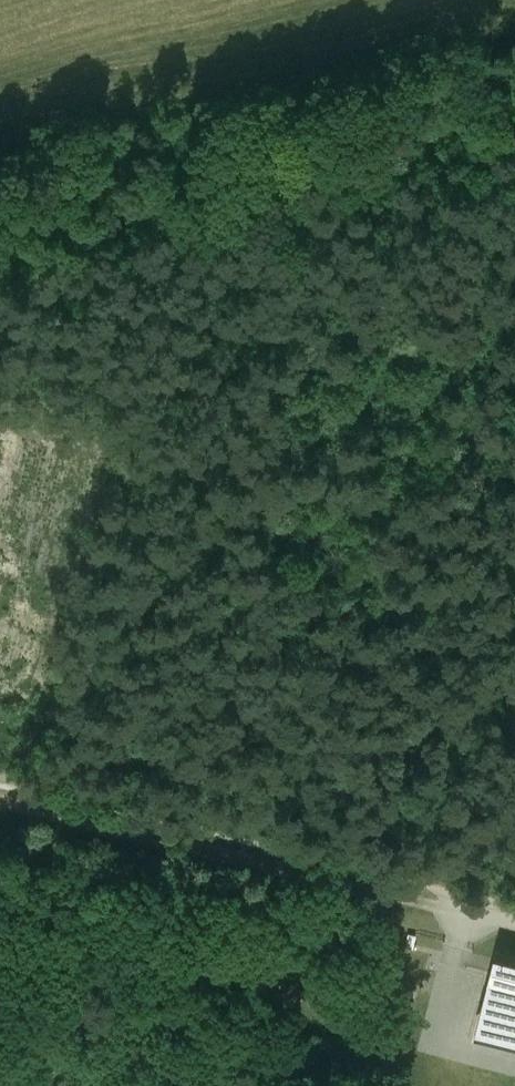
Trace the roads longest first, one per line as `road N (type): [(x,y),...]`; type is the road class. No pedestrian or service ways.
road 1 (track): [(0,800),(514,922)]

